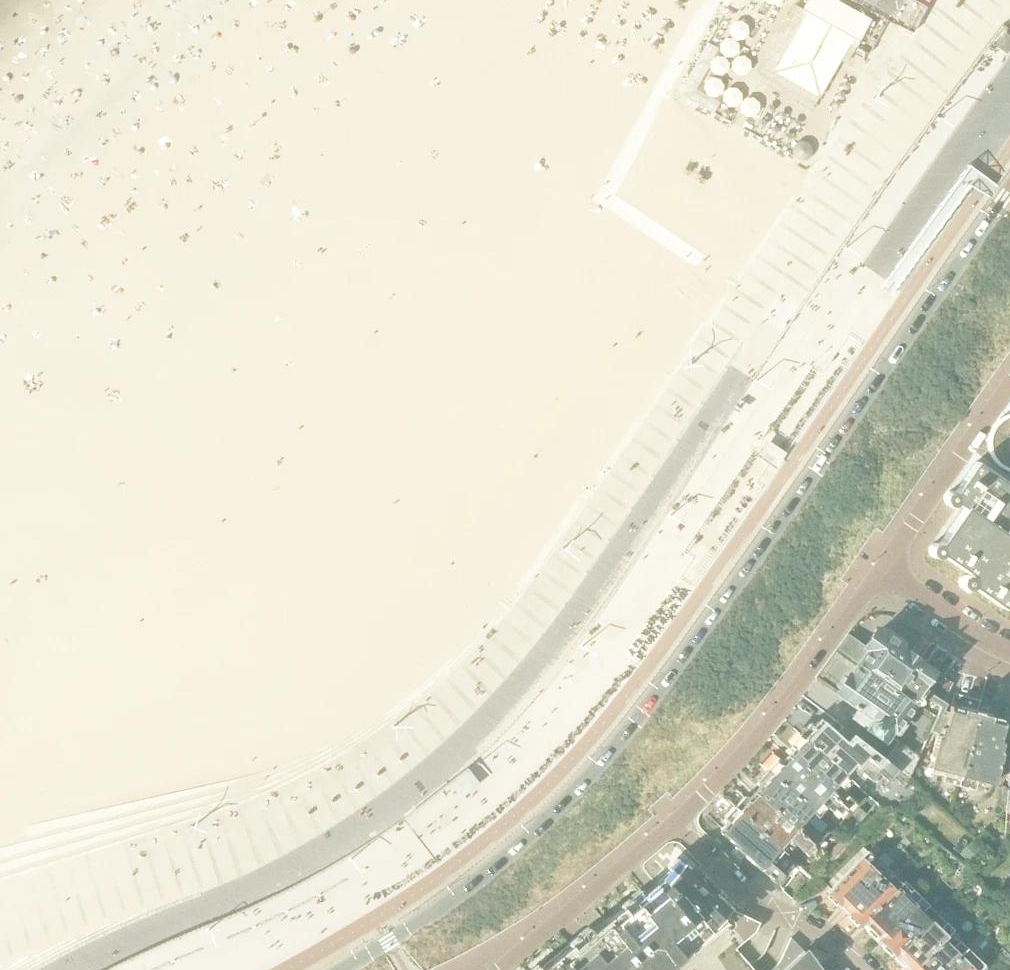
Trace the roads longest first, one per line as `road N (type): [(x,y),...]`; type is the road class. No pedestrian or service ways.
road 1 (residential): [(1009,191),(717,616),(603,763),(481,880),(339,969)]
road 2 (residential): [(883,569),(782,710),(678,822)]
road 3 (residential): [(869,969),(821,932),(744,891),(678,822)]
road 4 (residential): [(678,822),(501,969)]
road 5 (residential): [(1009,386),(883,569)]
road 6 (residential): [(1009,650),(883,569)]

